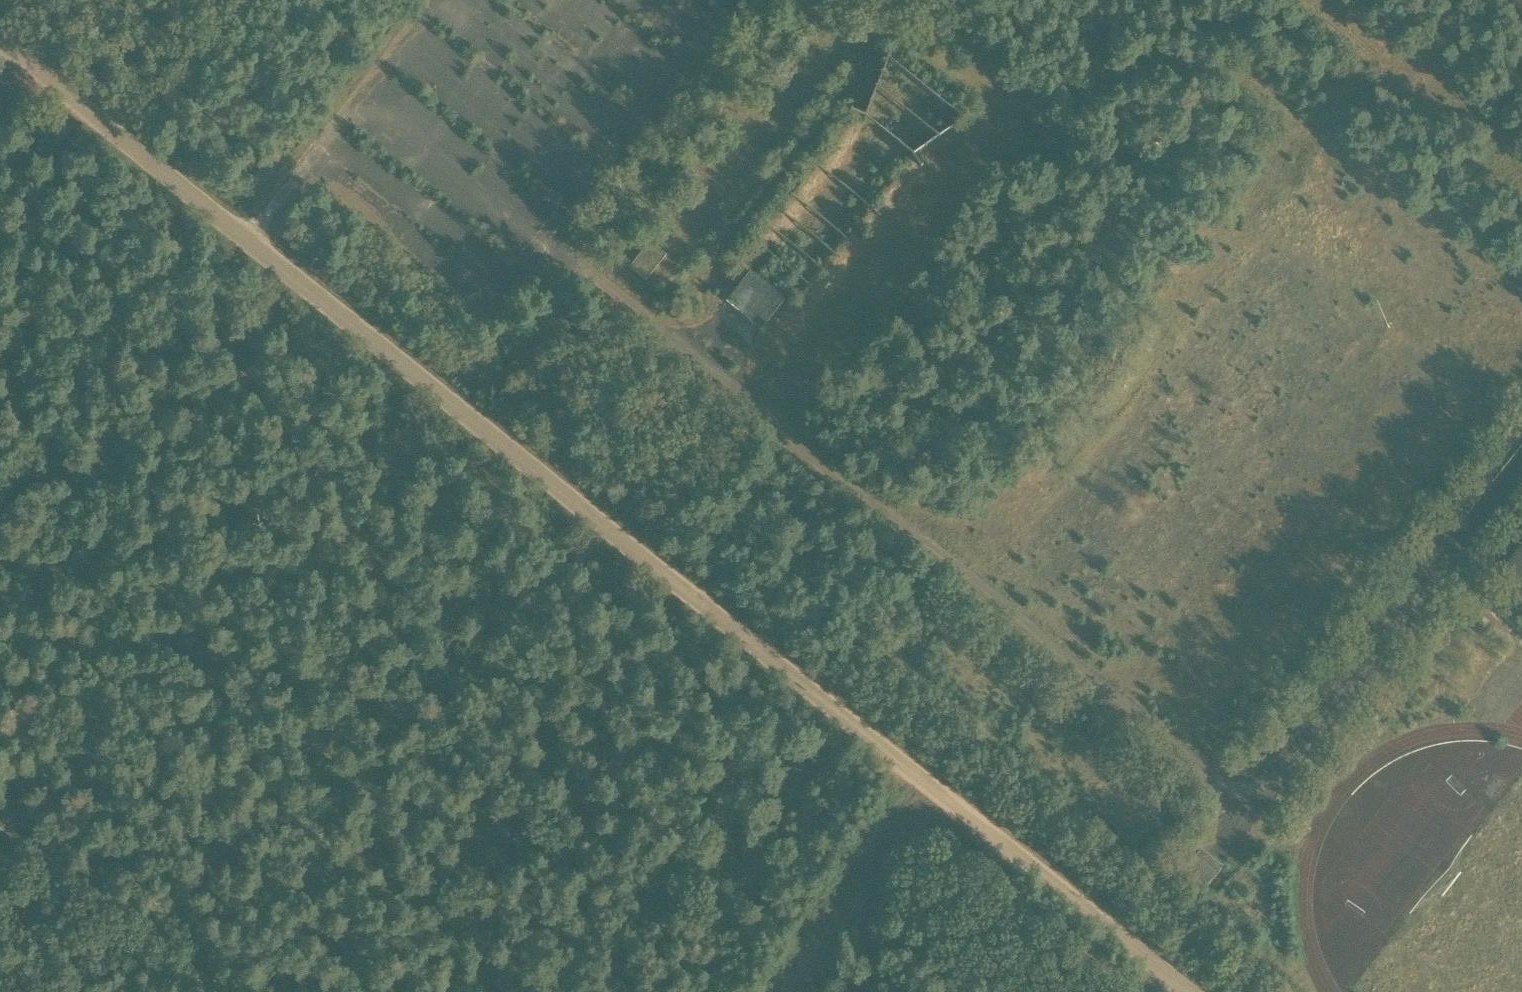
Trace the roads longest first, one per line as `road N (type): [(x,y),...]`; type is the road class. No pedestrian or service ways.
road 1 (unclassified): [(1195,991),(0,39)]
road 2 (track): [(1130,991),(908,816)]
road 3 (track): [(930,784),(791,991)]
road 4 (track): [(0,849),(185,991)]

